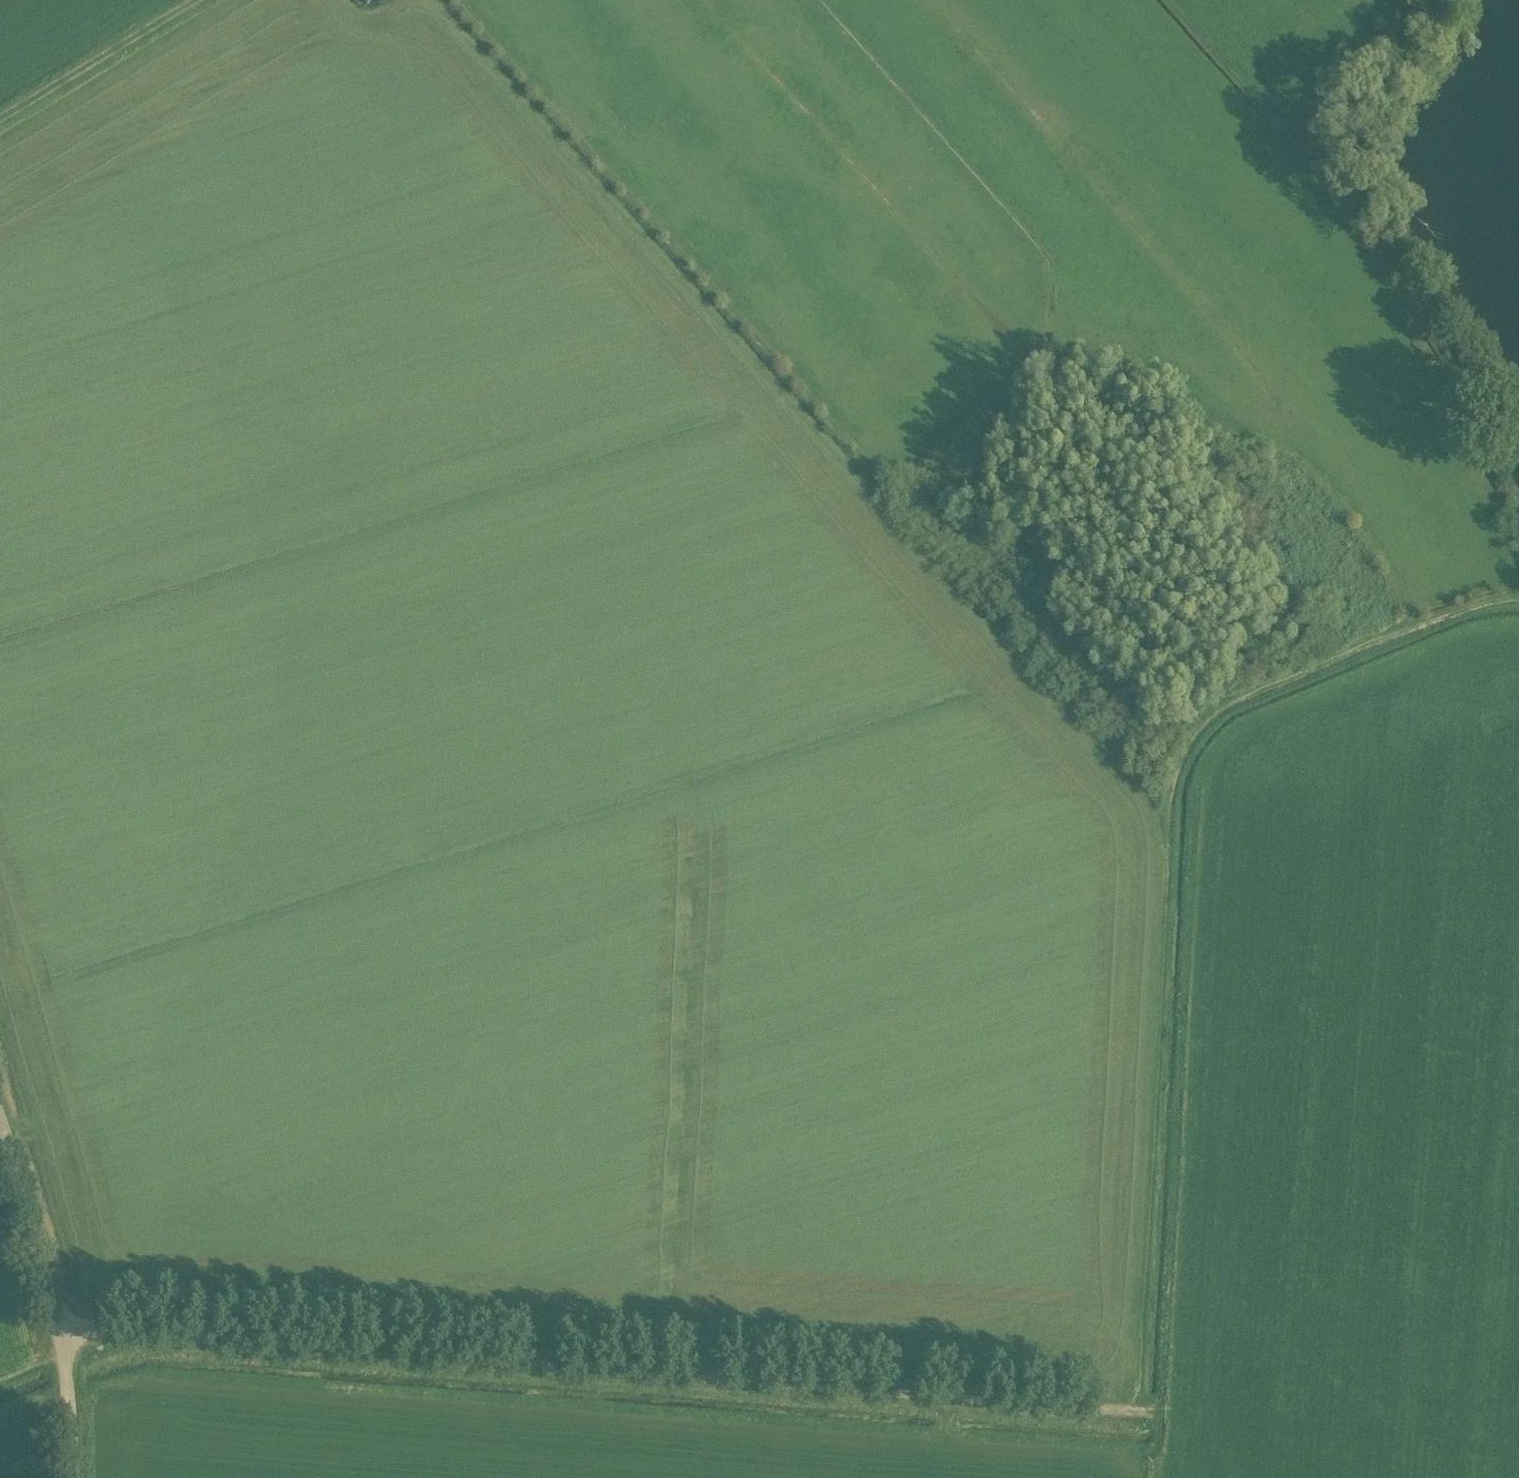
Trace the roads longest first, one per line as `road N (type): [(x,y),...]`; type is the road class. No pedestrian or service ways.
road 1 (unclassified): [(1135,1414),(113,1329),(64,1338)]
road 2 (track): [(1415,0),(1327,159),(1431,293),(1483,379),(1518,507)]
road 3 (track): [(0,117),(199,0)]
road 4 (unclassified): [(64,1338),(0,1119)]
road 5 (unclassified): [(72,1477),(64,1338)]

